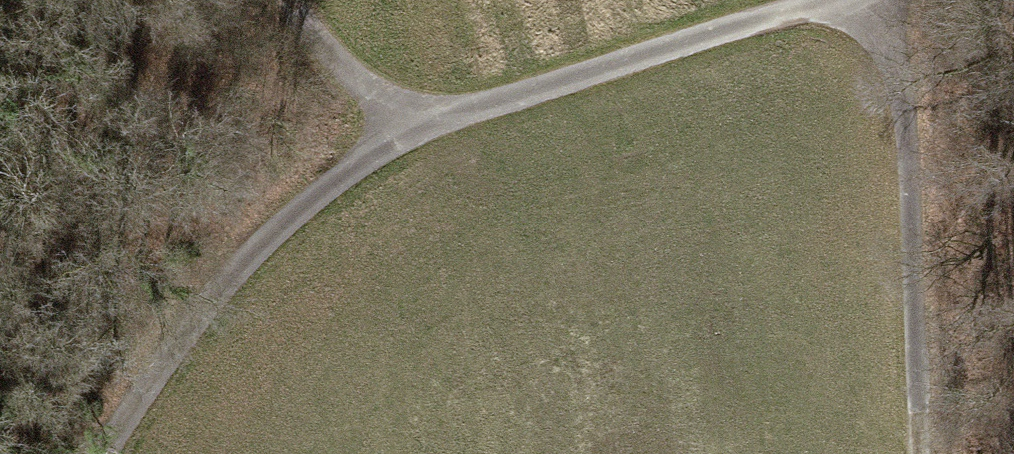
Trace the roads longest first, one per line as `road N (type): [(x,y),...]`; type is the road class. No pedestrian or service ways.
road 1 (track): [(873,0),(400,131),(312,202),(102,453)]
road 2 (track): [(914,453),(886,0)]
road 3 (track): [(400,131),(312,35),(291,0)]

